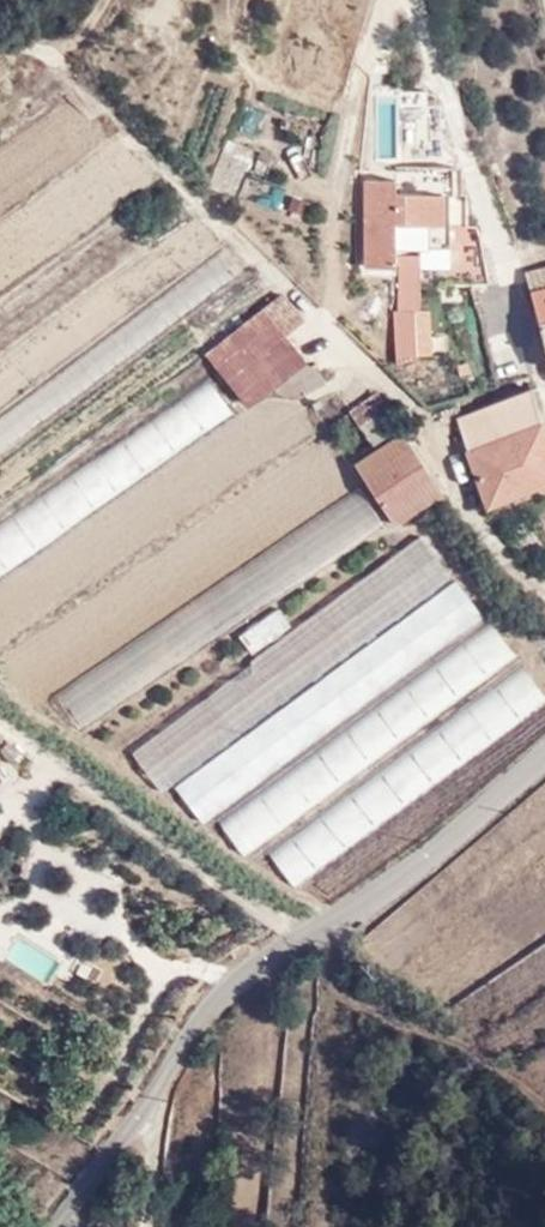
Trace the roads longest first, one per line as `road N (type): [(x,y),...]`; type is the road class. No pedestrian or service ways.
road 1 (unclassified): [(544,755),(429,850),(223,995),(52,1226)]
road 2 (track): [(336,332),(60,60),(105,0)]
road 3 (track): [(336,332),(341,169),(366,59),(390,0)]

